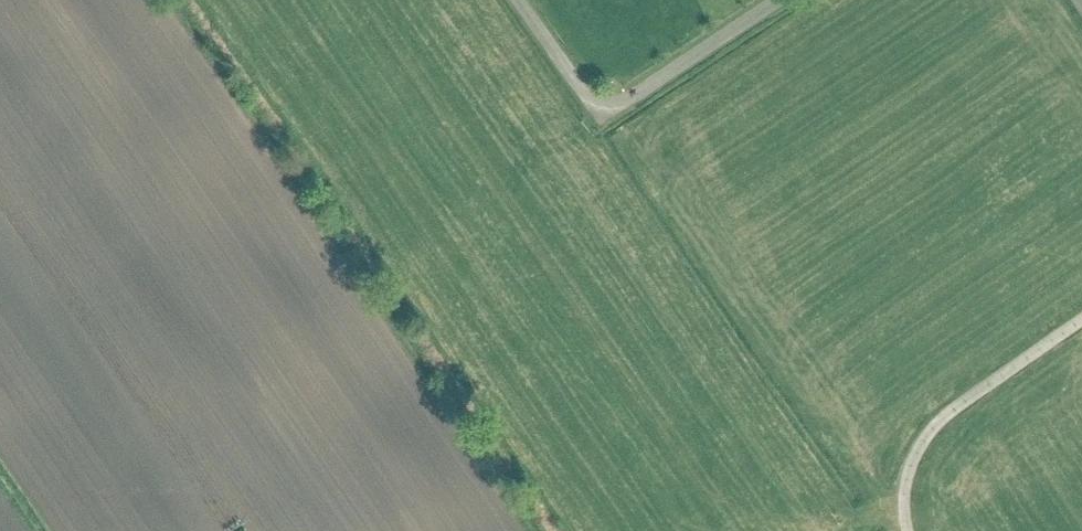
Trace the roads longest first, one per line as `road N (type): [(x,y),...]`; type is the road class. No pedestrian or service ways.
road 1 (unclassified): [(772,0),(601,114),(515,0)]

